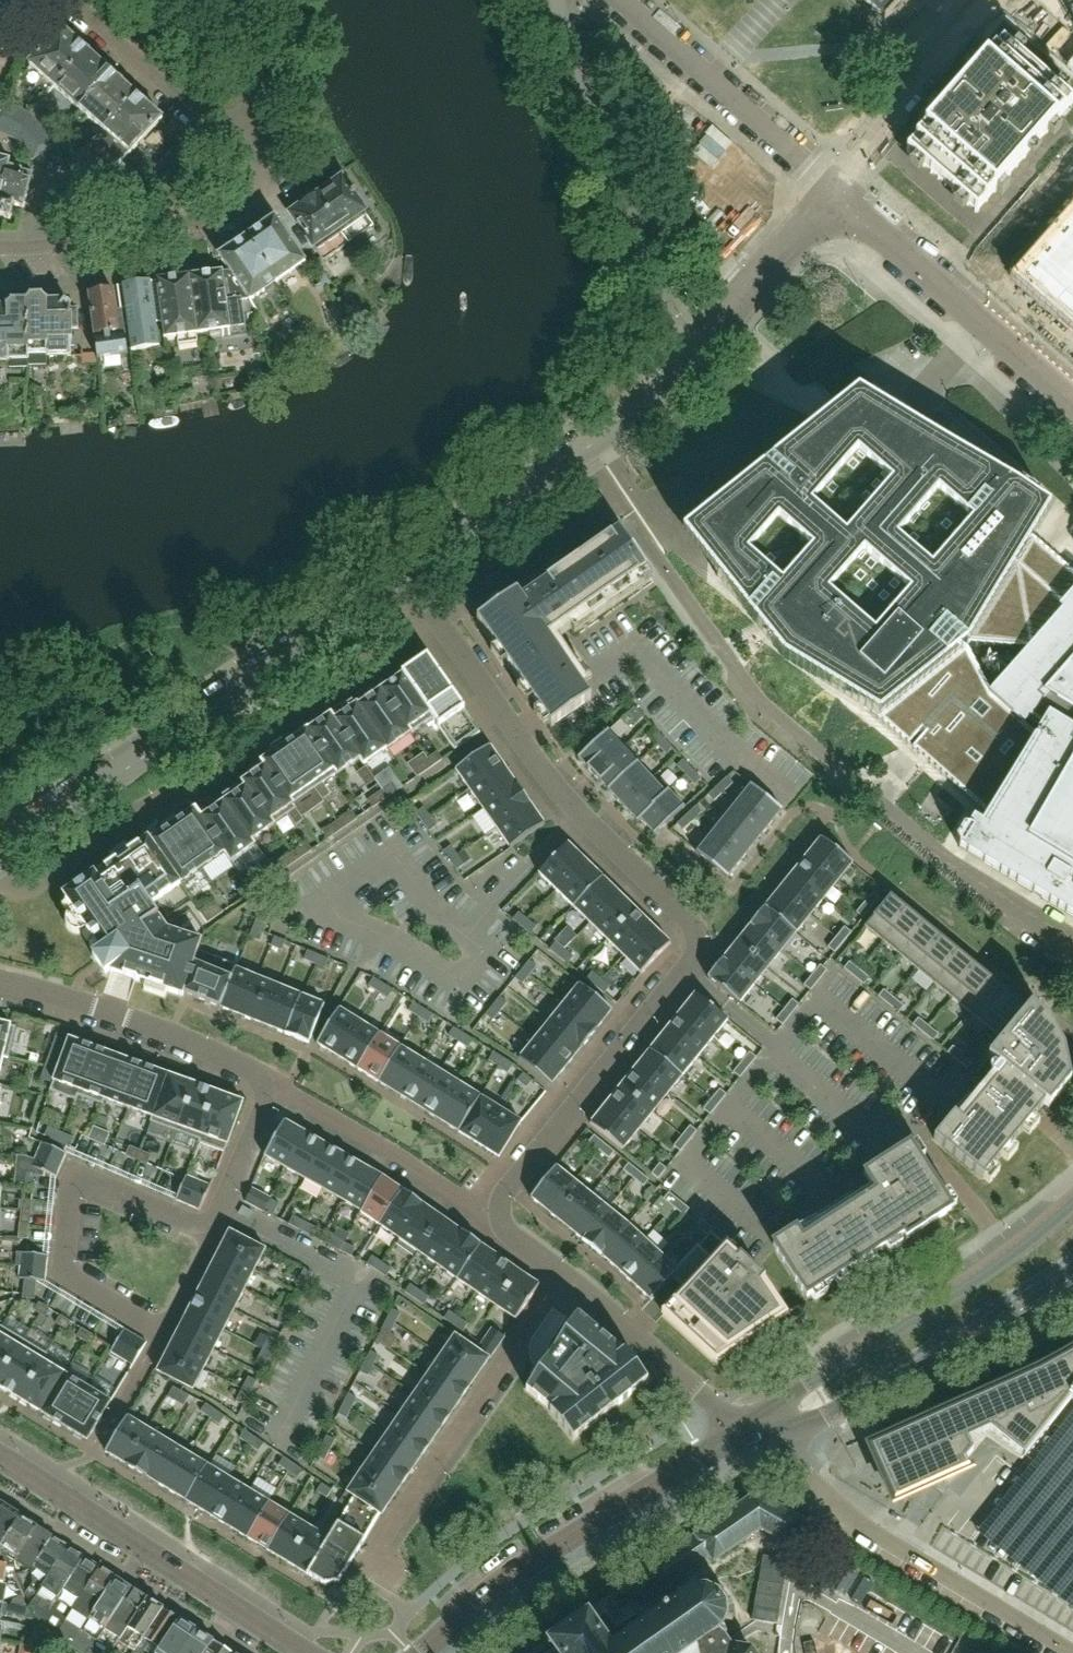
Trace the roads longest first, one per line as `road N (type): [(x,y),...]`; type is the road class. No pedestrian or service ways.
road 1 (residential): [(404,576),(578,814),(705,941),(688,976),(489,1213)]
road 2 (residential): [(0,248),(212,220),(235,212),(251,192),(231,147),(69,0)]
road 3 (residential): [(0,858),(404,576)]
road 4 (residential): [(559,0),(672,318),(672,373)]
road 5 (residential): [(1072,1652),(861,1524),(808,1479),(770,1418)]
road 6 (secondary): [(741,1434),(527,1566),(426,1652)]
road 7 (secondary): [(303,1652),(0,1459)]
road 8 (secondary): [(770,1418),(1072,1249)]
road 9 (residential): [(570,1272),(381,1554)]
road 10 (residential): [(404,576),(616,430),(672,373)]
road 11 (residential): [(213,1235),(162,1334),(67,1275),(71,1173)]
road 12 (residential): [(1072,404),(836,191)]
road 13 (residential): [(0,985),(69,998),(278,1083)]
road 14 (residential): [(836,191),(616,0)]
road 15 (residential): [(278,1083),(401,1151),(489,1213)]
road 16 (residential): [(672,373),(836,191)]
road 17 (residential): [(836,191),(982,0)]
road 18 (residential): [(570,1272),(741,1434)]
road 19 (residential): [(278,1083),(213,1235)]
road 20 (residential): [(71,1173),(213,1235)]

